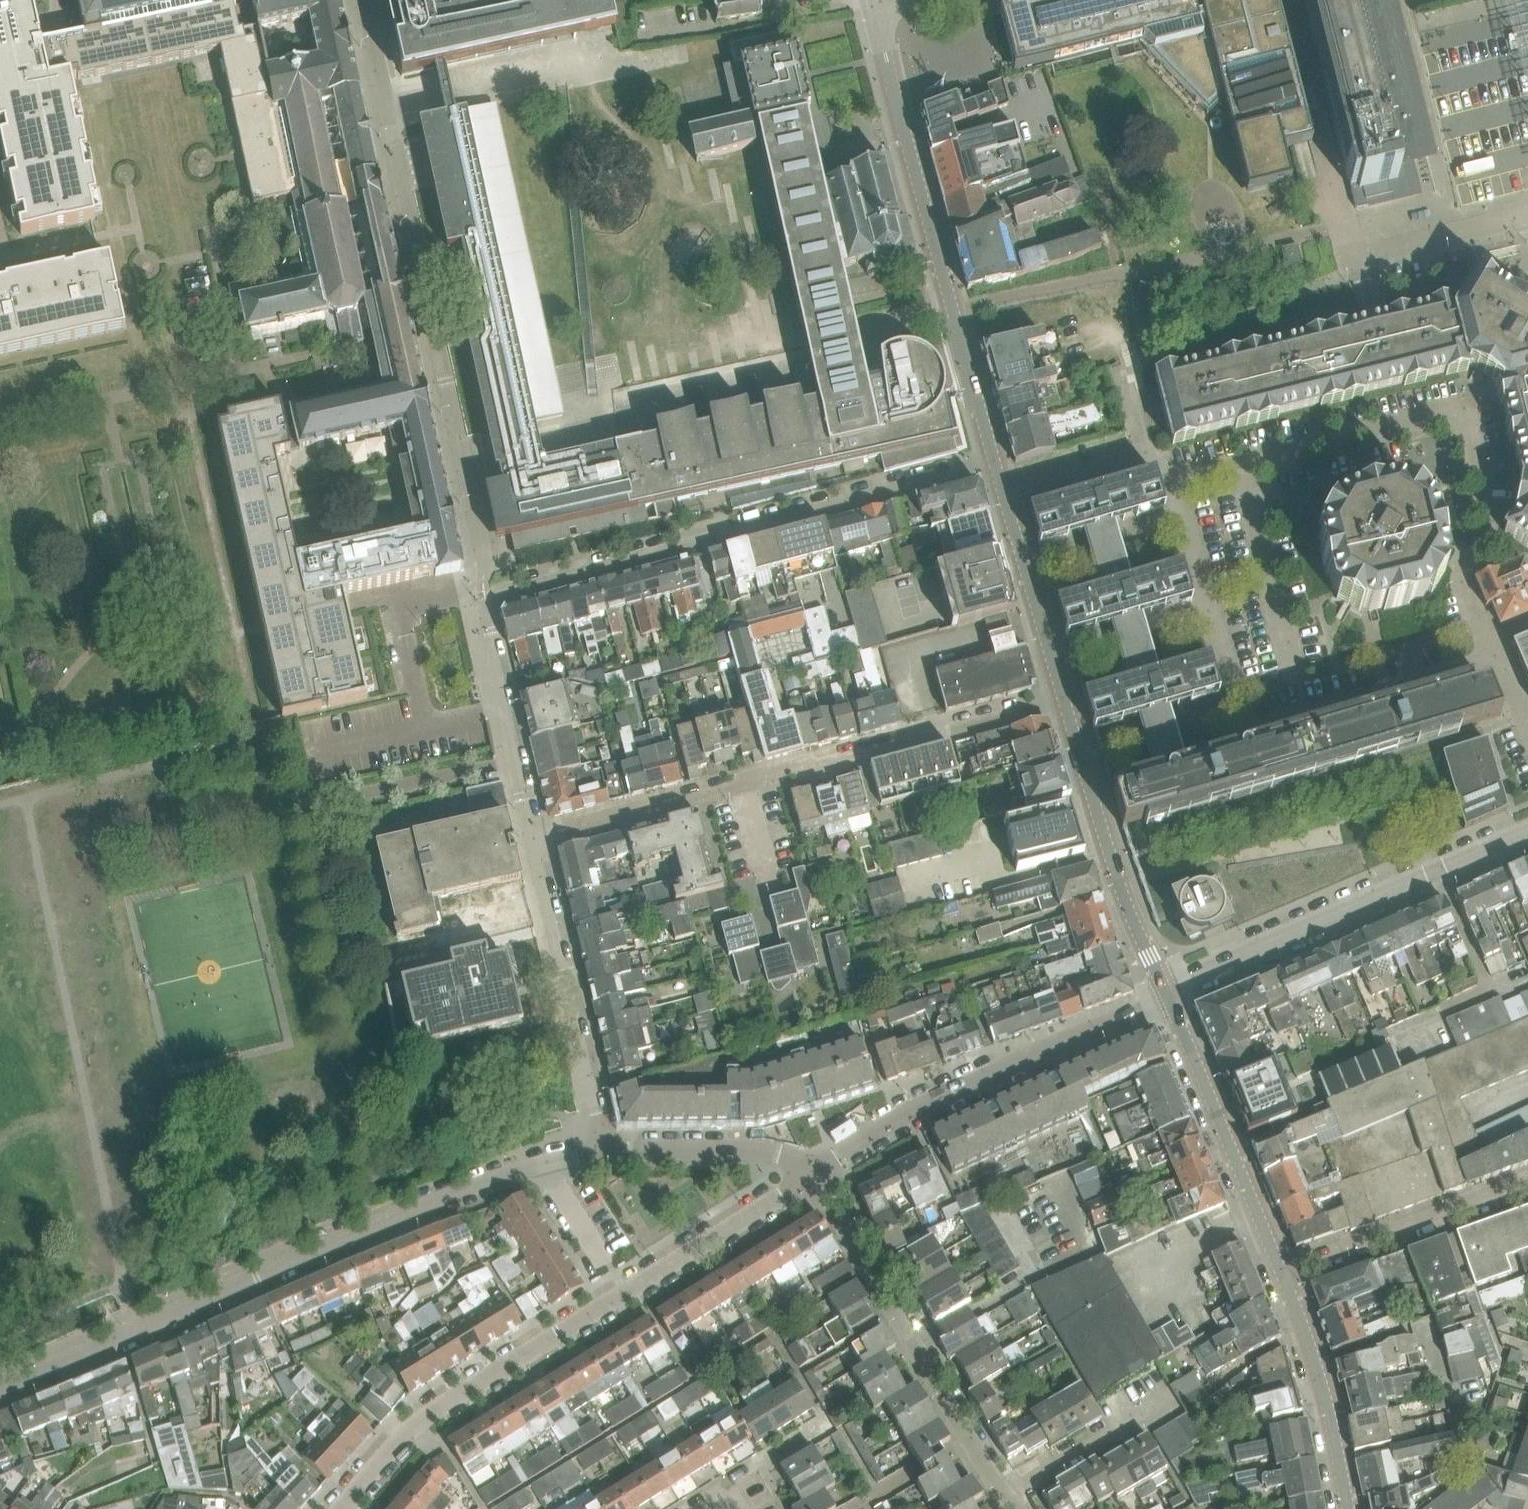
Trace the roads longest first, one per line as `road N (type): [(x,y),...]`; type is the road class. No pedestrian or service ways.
road 1 (residential): [(362,0),(485,579)]
road 2 (unclassified): [(0,1387),(542,1163)]
road 3 (unclassified): [(342,1508),(421,1424),(811,1177)]
road 4 (unclassified): [(1497,662),(1460,579),(1491,525),(1465,426),(1440,418),(1173,492)]
road 5 (unclassified): [(993,459),(497,595),(488,604)]
road 6 (unclassified): [(1497,662),(1244,735),(1173,492)]
road 7 (residential): [(880,32),(993,459)]
road 8 (residential): [(811,1177),(902,1111),(1167,995)]
road 9 (residential): [(1167,995),(1527,831)]
road 10 (residential): [(1021,1508),(989,1473),(811,1177)]
road 11 (residential): [(1065,701),(742,784)]
road 12 (residential): [(534,839),(605,1152)]
road 13 (residential): [(1065,701),(1120,881),(1167,995)]
road 14 (residential): [(1167,995),(1282,1272)]
road 15 (residential): [(1527,1184),(1282,1272)]
road 16 (residential): [(993,459),(1065,701)]
road 17 (residential): [(1282,1272),(1320,1389),(1346,1508)]
road 18 (residential): [(488,604),(534,839)]
road 19 (residential): [(742,784),(534,839)]
road 20 (unclassified): [(811,1177),(792,1161),(757,1153),(605,1152)]
road 21 (unclassified): [(1350,260),(1527,216)]

